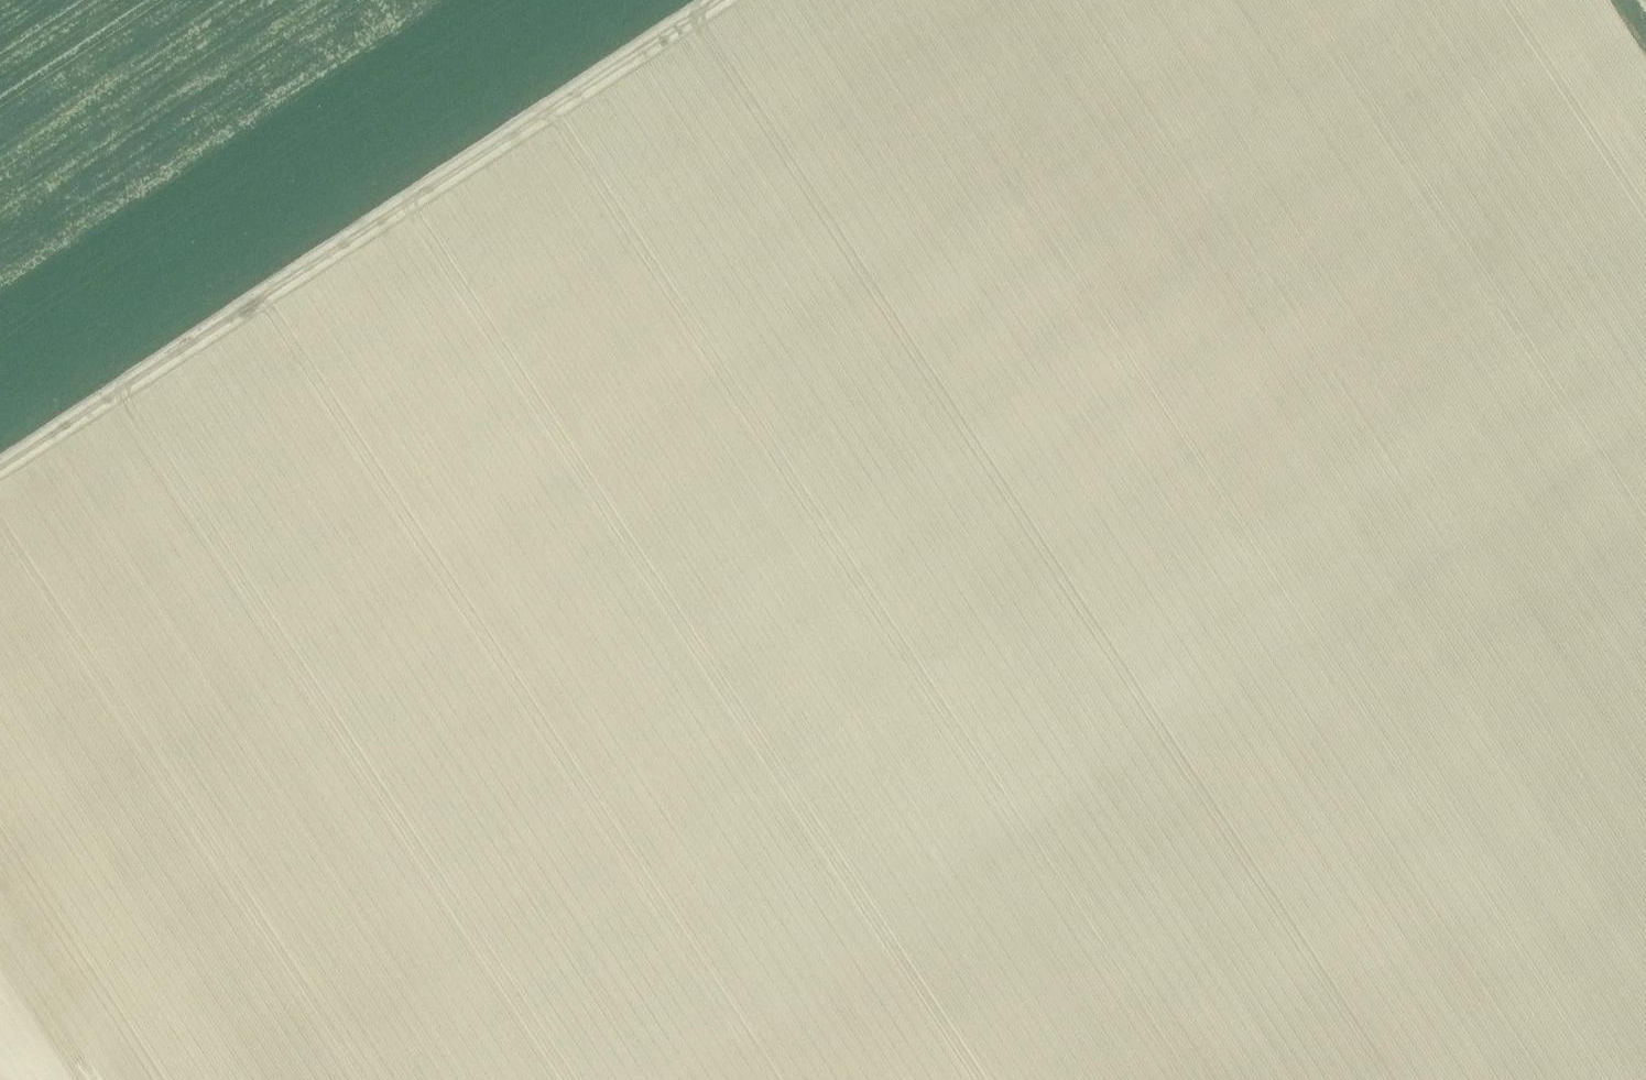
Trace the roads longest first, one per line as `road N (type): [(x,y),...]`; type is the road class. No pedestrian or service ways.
road 1 (track): [(0,459),(706,0)]

